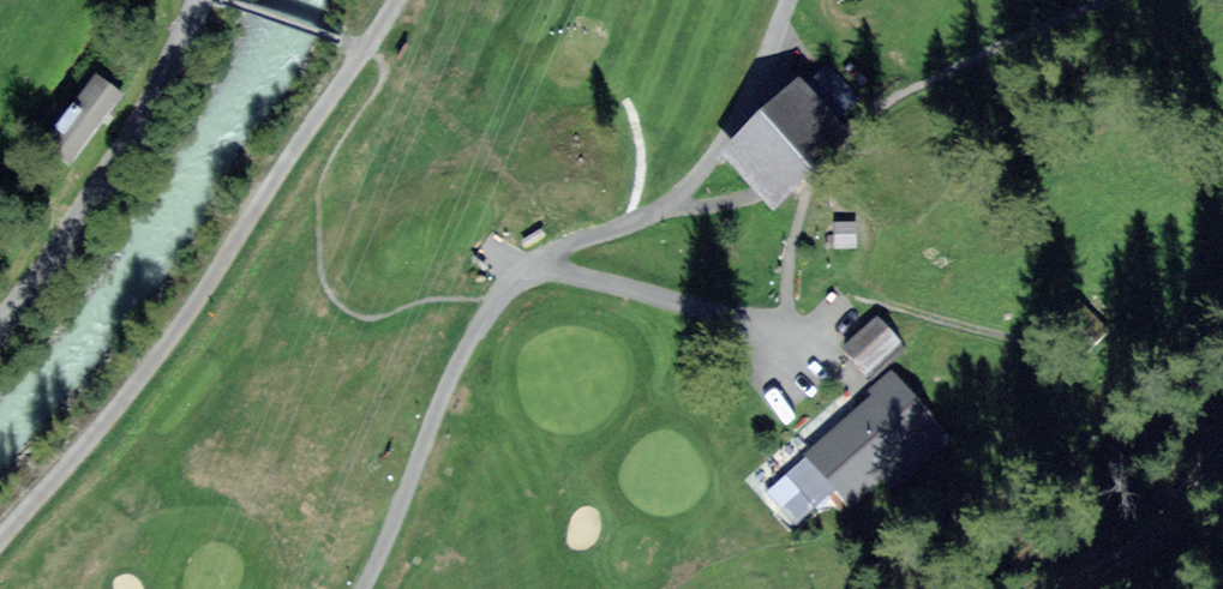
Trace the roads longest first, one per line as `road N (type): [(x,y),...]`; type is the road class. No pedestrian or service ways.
road 1 (track): [(0,532),(207,270),(366,50),(390,0)]
road 2 (residential): [(359,588),(472,334),(515,281),(542,270),(780,320)]
road 3 (track): [(542,270),(569,242),(625,228),(669,203),(698,174),(776,45),(792,0)]
road 4 (unclassified): [(191,0),(150,99),(95,194),(0,314)]
road 5 (track): [(1064,588),(1150,533),(1222,445)]

